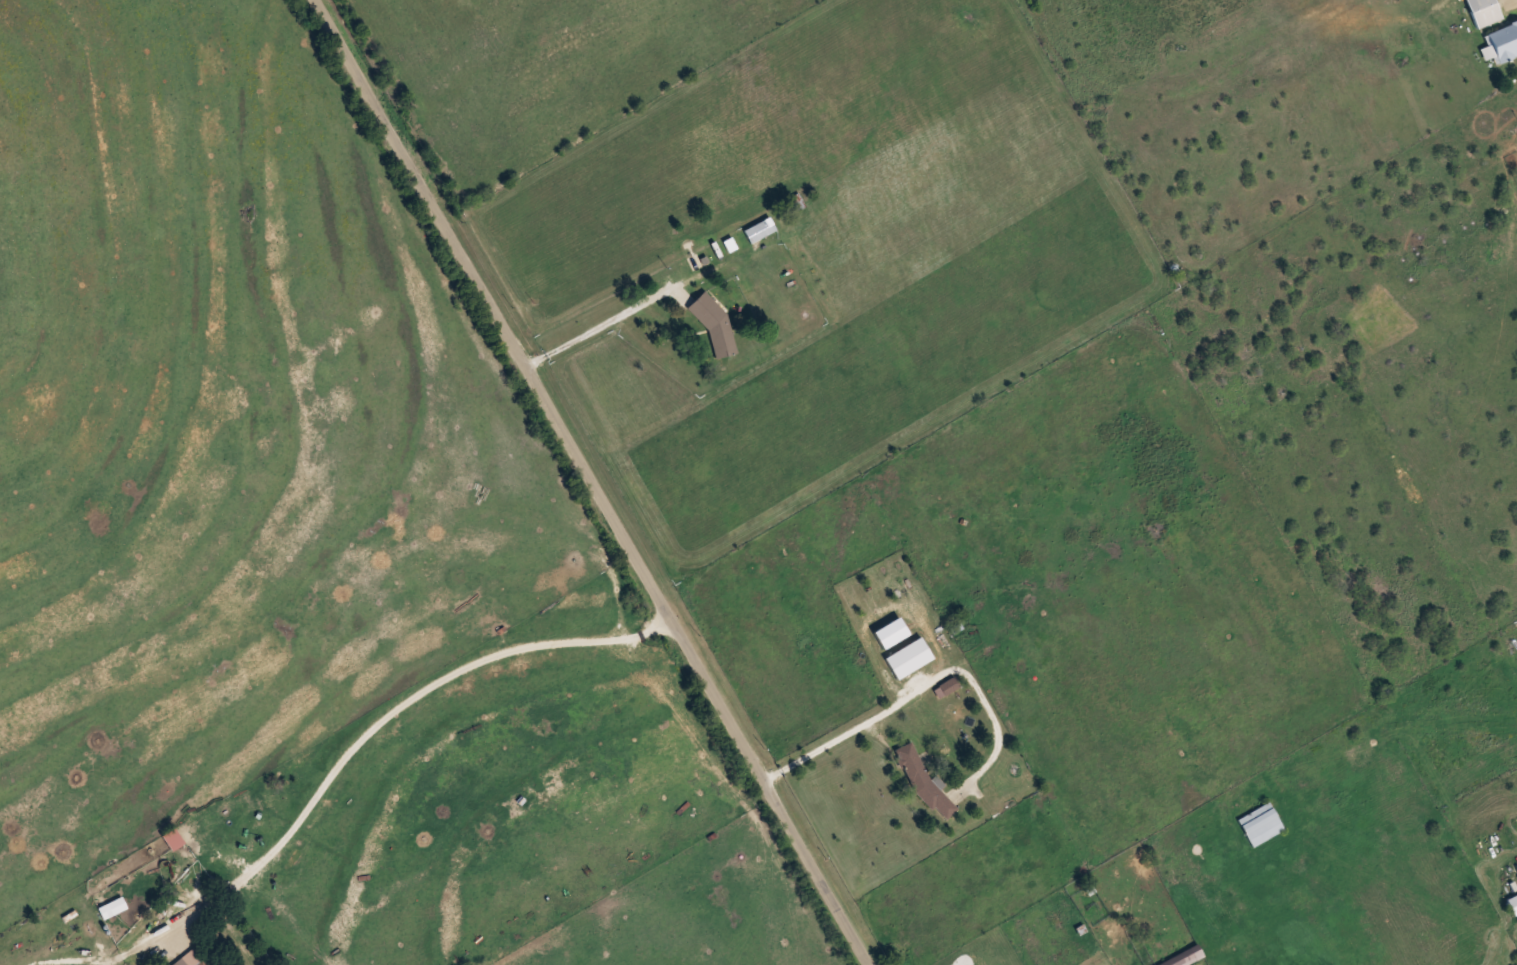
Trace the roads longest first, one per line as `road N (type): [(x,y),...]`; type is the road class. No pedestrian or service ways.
road 1 (residential): [(866,964),(326,0)]

